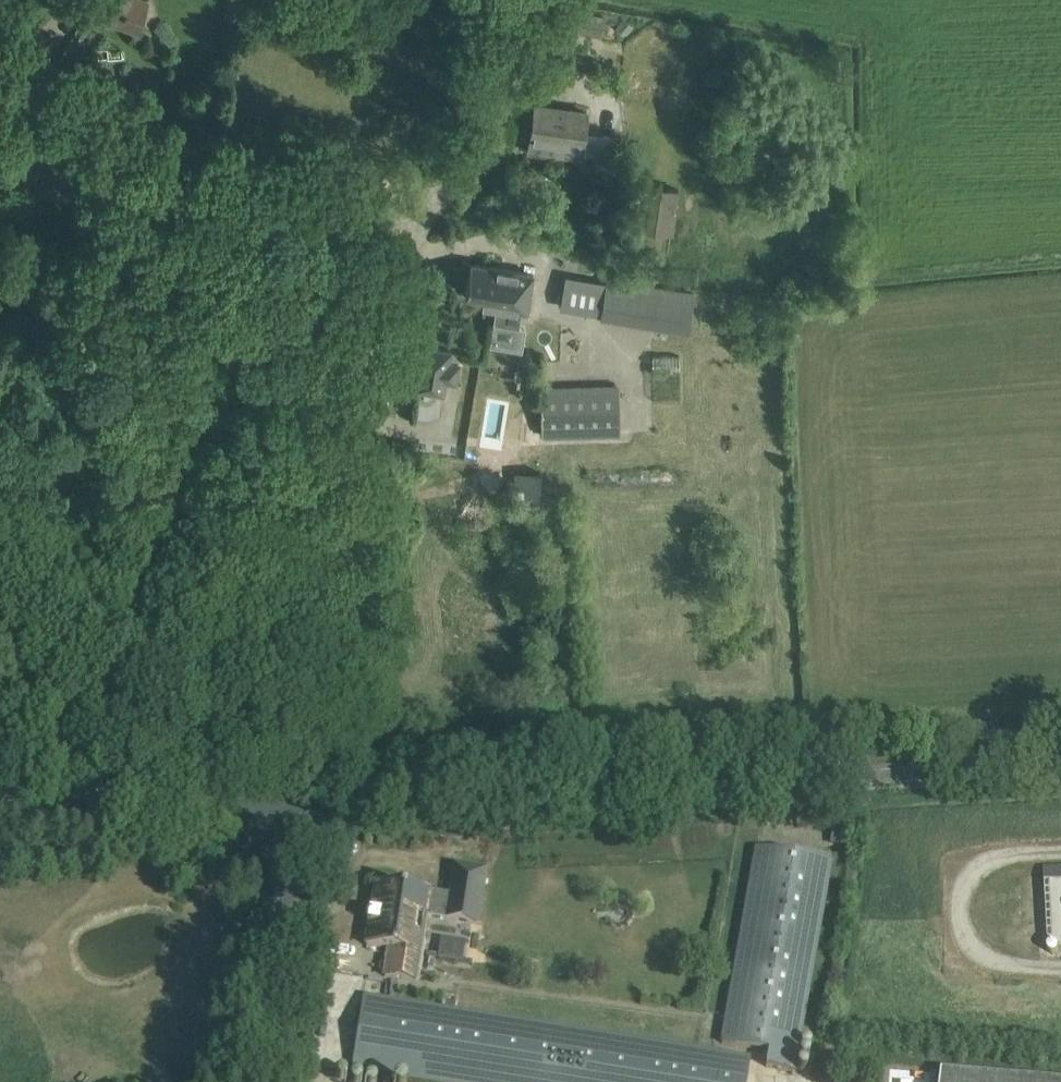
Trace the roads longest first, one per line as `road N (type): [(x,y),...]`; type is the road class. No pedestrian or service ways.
road 1 (unclassified): [(519,0),(469,169),(437,194),(373,338),(303,809)]
road 2 (tertiary): [(1060,767),(303,809)]
road 3 (track): [(437,194),(204,161),(35,33),(0,34)]
road 4 (tertiary): [(303,809),(120,809),(0,792)]
road 5 (tertiary): [(303,809),(253,1081)]
road 6 (track): [(0,648),(62,721),(120,809)]

